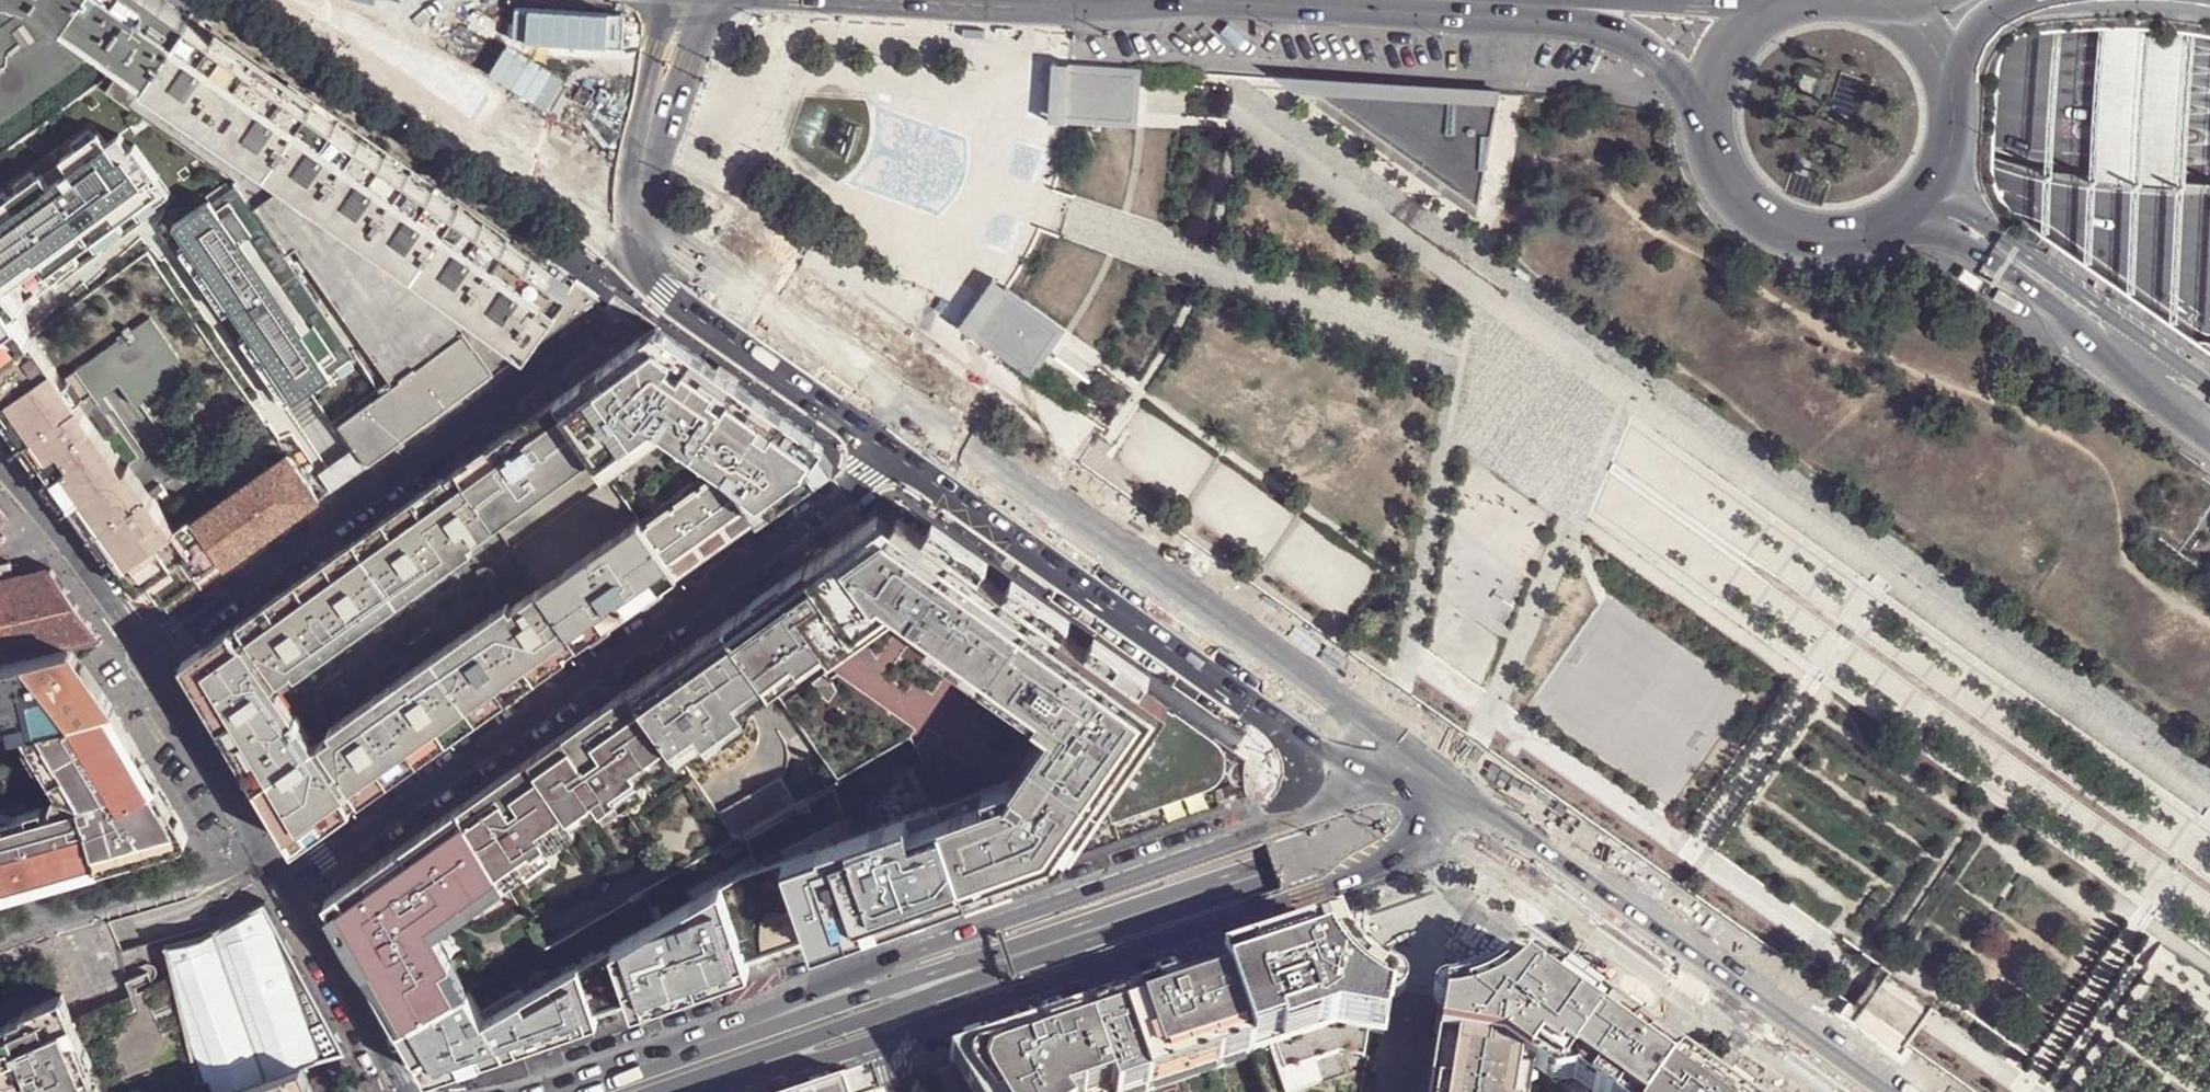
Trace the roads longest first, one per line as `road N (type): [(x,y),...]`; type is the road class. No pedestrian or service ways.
road 1 (trunk): [(0,14),(1237,41),(2143,241)]
road 2 (trunk): [(1712,75),(1237,41),(0,14)]
road 3 (secondary): [(730,1078),(868,1019),(1709,758),(1887,720),(2050,709),(2209,721)]
road 4 (secondary): [(2209,703),(2046,690),(1882,702),(1705,739),(728,1034)]
road 5 (unclassified): [(908,450),(286,882)]
road 6 (secondary): [(1350,759),(1318,804),(860,973),(728,1034)]
road 7 (secondary): [(883,1037),(1330,886),(1437,819)]
road 8 (residential): [(143,654),(610,316)]
road 9 (secondary): [(1350,759),(908,450)]
road 10 (trunk): [(2209,177),(2067,160),(1712,75)]
road 11 (secondary): [(1813,1091),(1437,819)]
road 12 (trunk): [(2156,88),(1712,75)]
road 13 (tertiary): [(1900,220),(2025,284),(2139,388),(2209,441)]
road 14 (trunk): [(1925,197),(1994,231),(2209,384)]
road 15 (secondary): [(908,450),(662,291)]
road 16 (secondary): [(427,121),(662,291)]
road 17 (secondary): [(1705,104),(1714,166),(1752,216),(1810,241),(1872,235),(1900,220)]
road 18 (unclassified): [(143,654),(286,882)]
road 19 (unclassified): [(286,882),(403,1091)]
road 20 (unclassified): [(0,471),(143,654)]
road 21 (secondary): [(255,0),(427,121)]
road 22 (secondary): [(728,1034),(555,1091)]
road 23 (secondary): [(1565,2),(1635,36),(1705,104)]
road 24 (secondary): [(995,0),(1156,0)]
road 25 (secondary): [(730,1078),(883,1037)]
road 26 (secondary): [(427,121),(394,65),(400,32),(427,0)]
road 27 (trunk): [(1951,98),(1974,46),(1997,15),(2023,0)]
road 28 (secondary): [(1772,8),(1726,48),(1705,104)]

